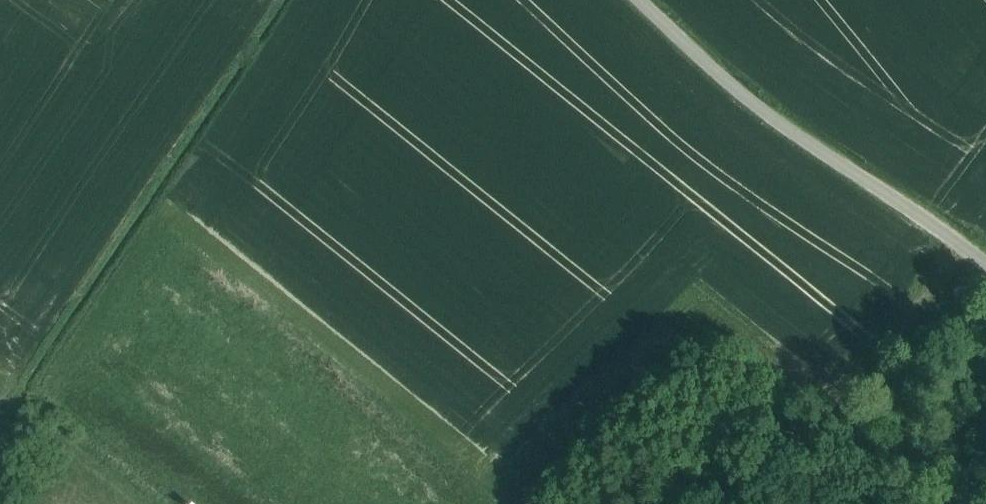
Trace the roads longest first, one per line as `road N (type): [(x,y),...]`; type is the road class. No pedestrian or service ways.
road 1 (unclassified): [(985,262),(731,79),(648,0)]

